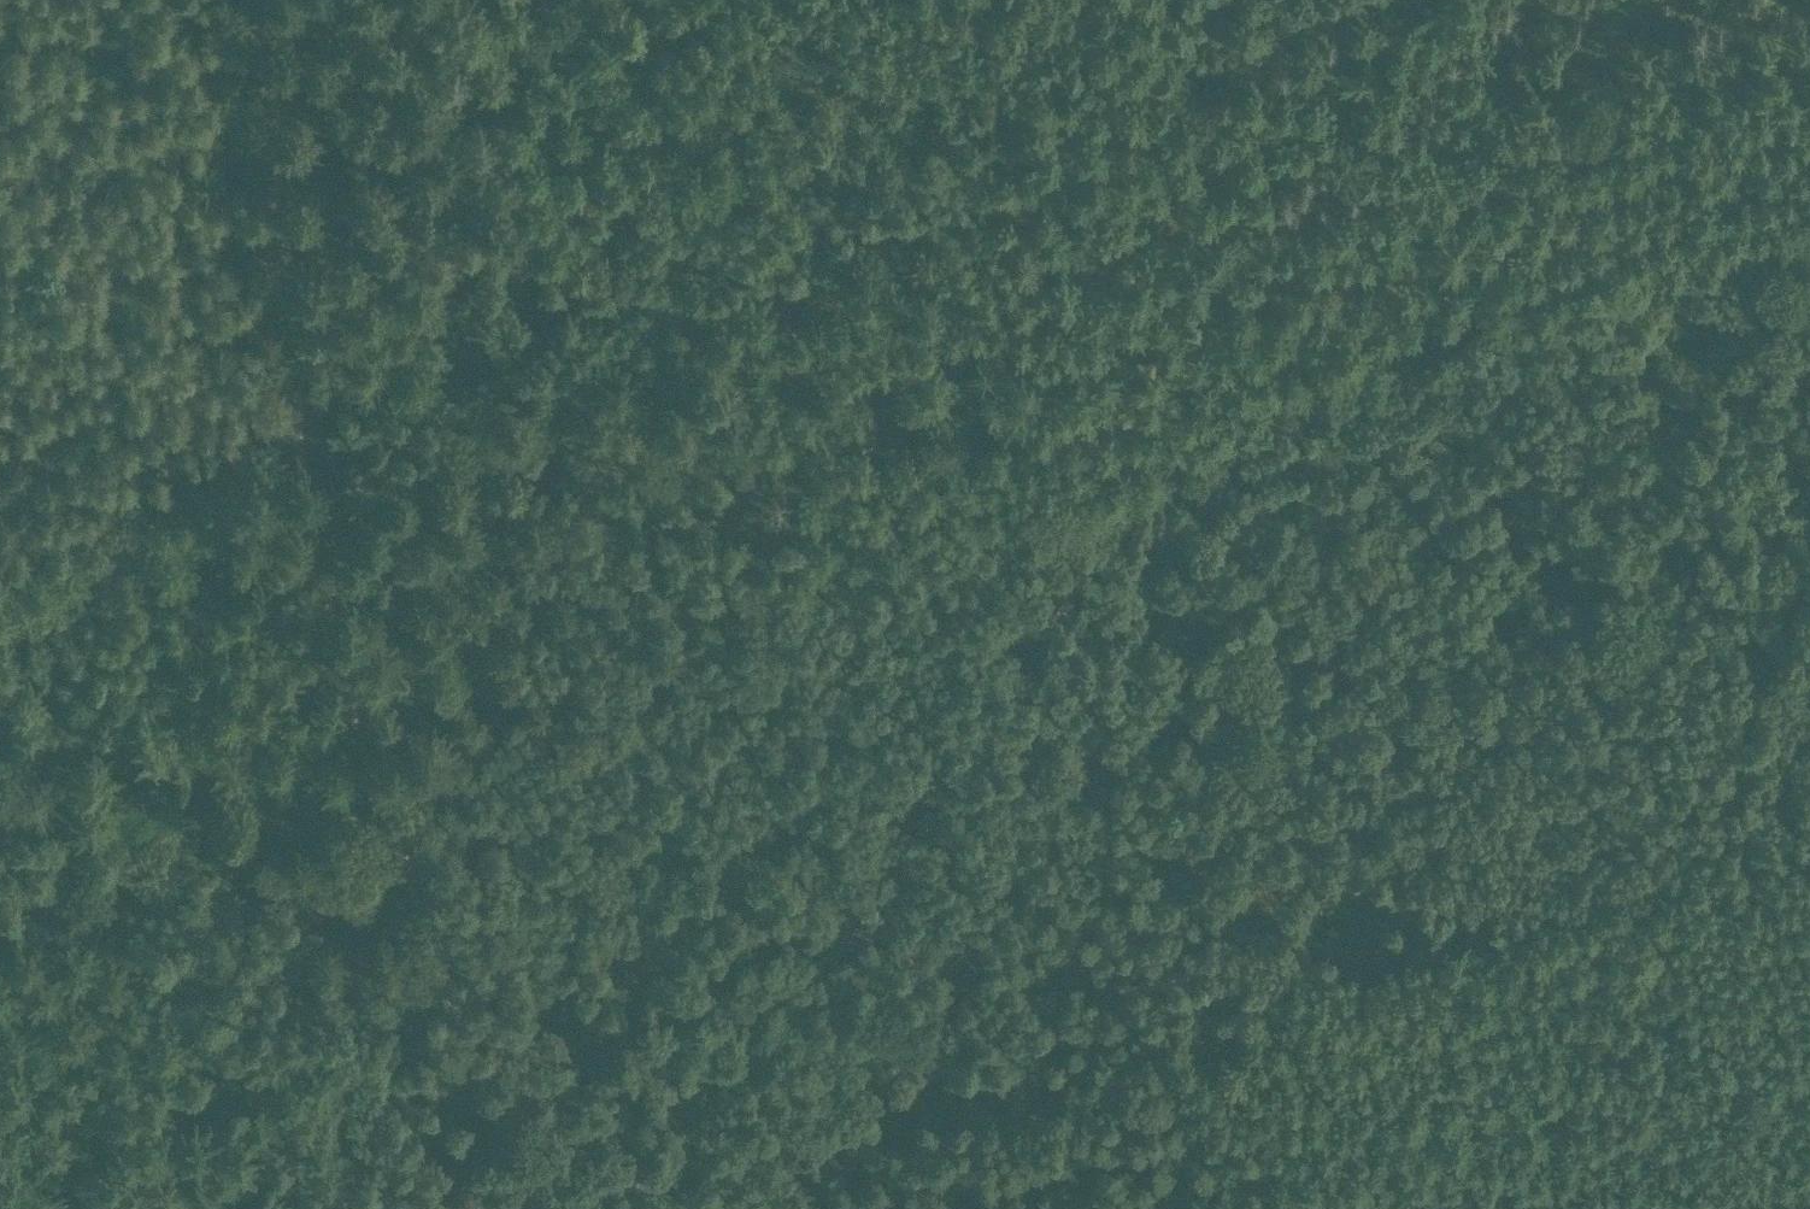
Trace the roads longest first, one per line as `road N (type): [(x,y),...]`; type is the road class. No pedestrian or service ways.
road 1 (track): [(551,0),(283,141),(326,606),(400,831)]
road 2 (track): [(400,831),(540,1208)]
road 3 (track): [(400,831),(0,792)]
road 4 (track): [(261,0),(283,141)]

